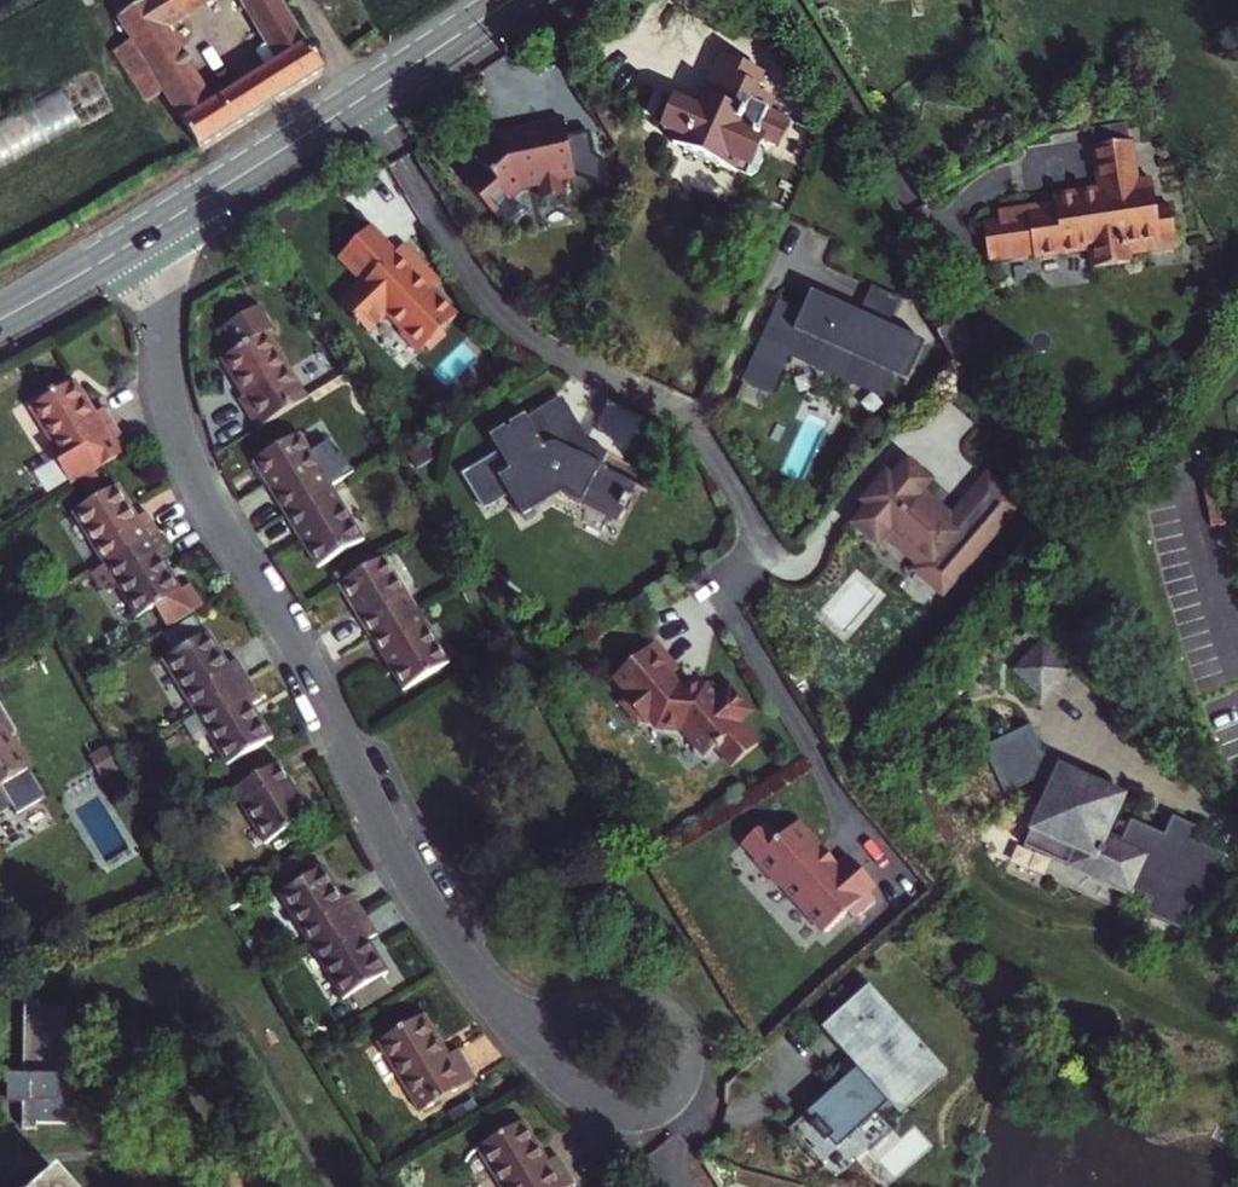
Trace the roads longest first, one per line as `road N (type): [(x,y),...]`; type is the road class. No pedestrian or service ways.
road 1 (residential): [(143,237),(174,420),(194,473),(282,615),(403,865),(453,948),(498,1003),(567,1049)]
road 2 (residential): [(364,95),(505,317),(695,423),(753,532),(743,561),(711,583)]
road 3 (secondary): [(364,95),(143,237)]
road 4 (residential): [(682,1083),(686,1064),(675,1026),(643,1004),(604,1005),(575,1031),(567,1049)]
road 5 (residential): [(567,1049),(572,1088),(584,1104),(619,1121),(657,1113),(682,1083)]
road 6 (secondary): [(507,0),(364,95)]
road 7 (secondary): [(143,237),(0,319)]

